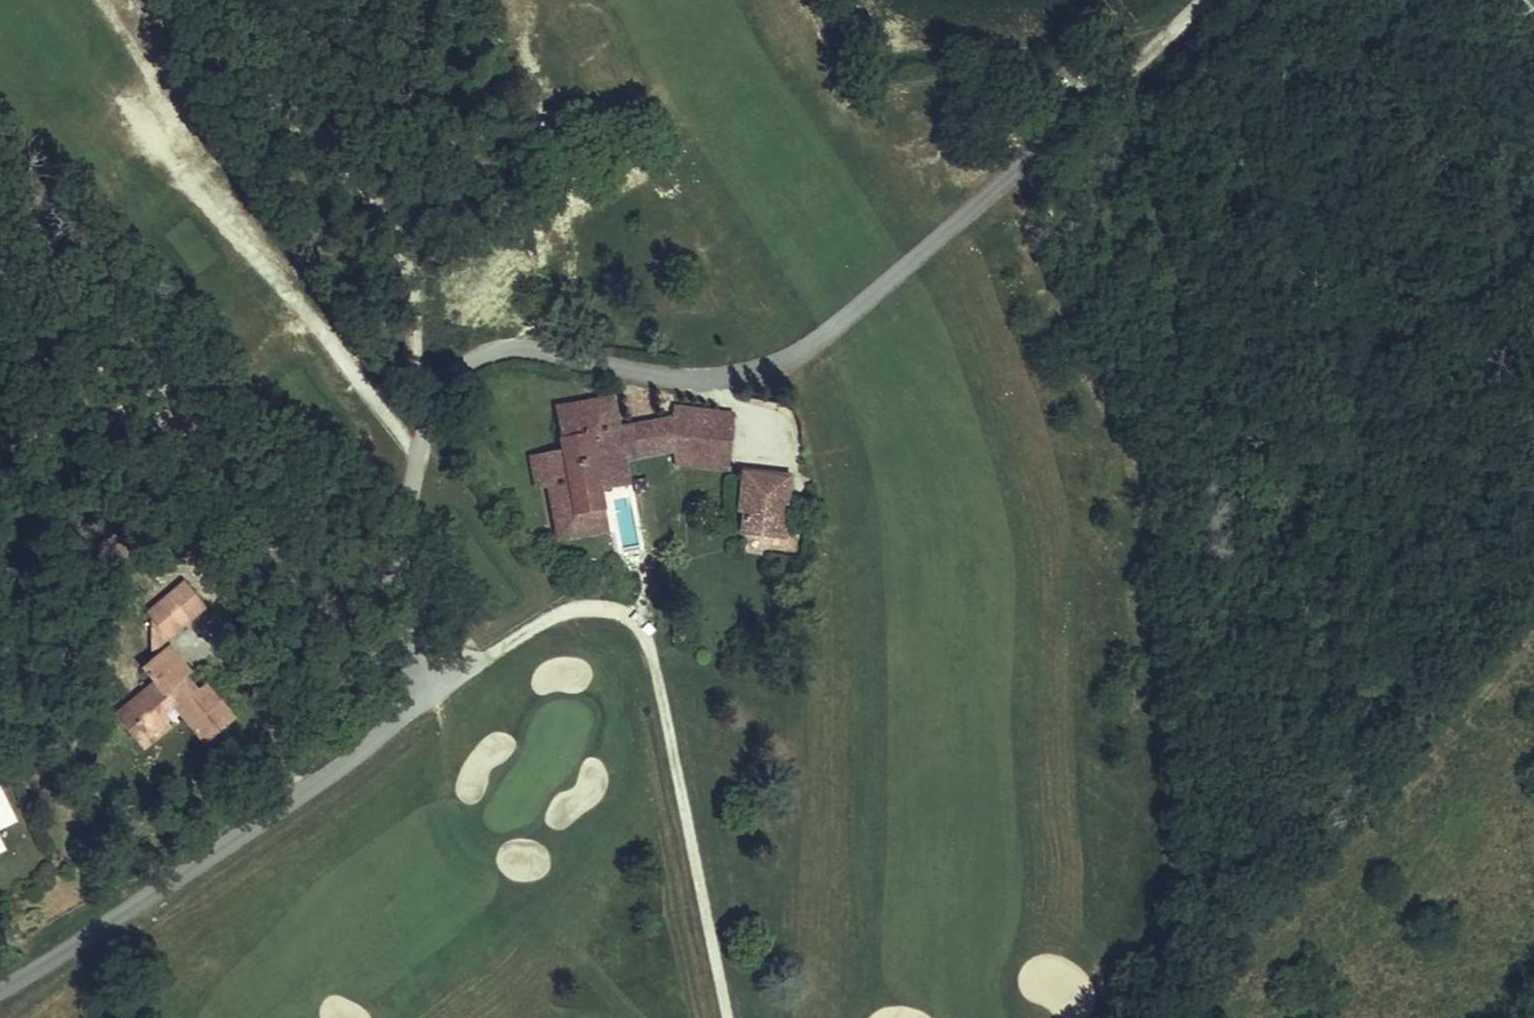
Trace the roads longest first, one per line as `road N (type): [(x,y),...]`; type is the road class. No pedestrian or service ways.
road 1 (residential): [(1182,0),(847,309),(771,360),(699,371),(489,342),(417,381),(406,595),(380,717),(145,891),(0,973)]

